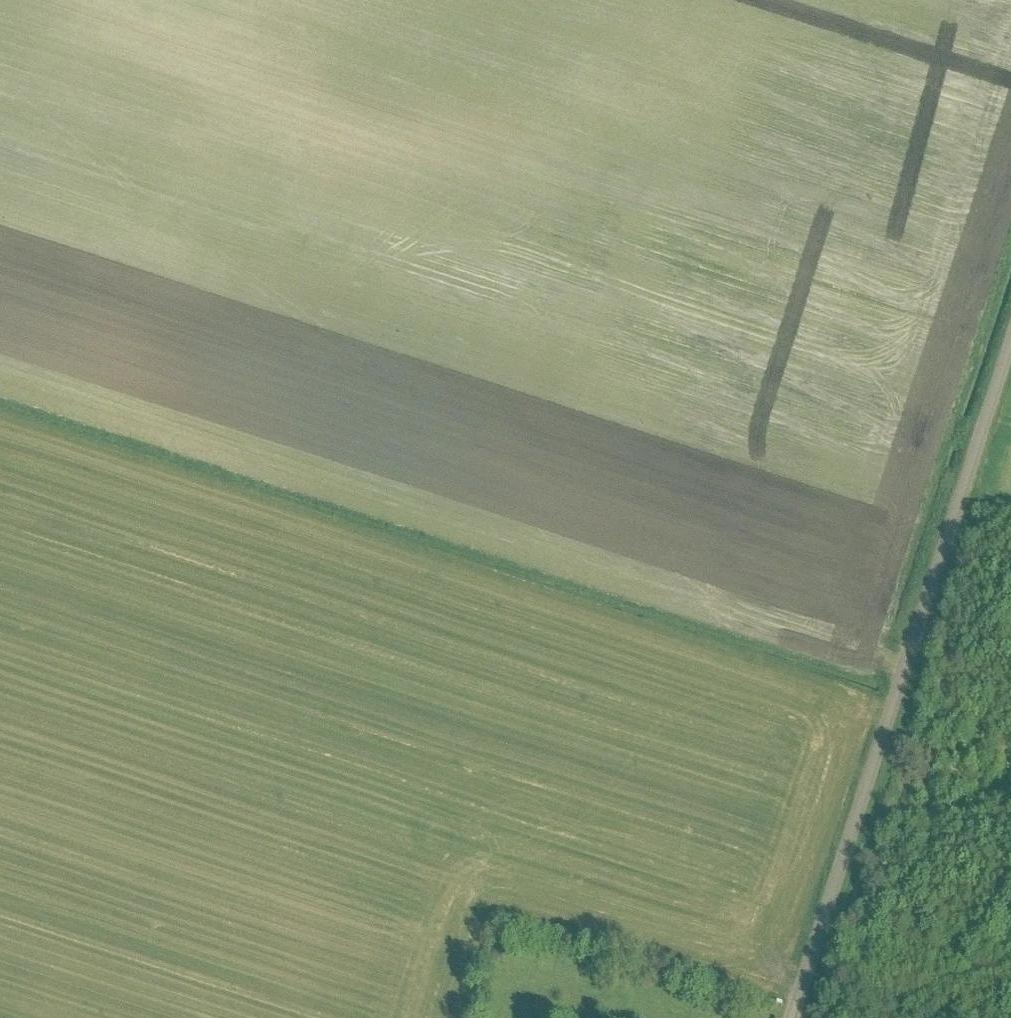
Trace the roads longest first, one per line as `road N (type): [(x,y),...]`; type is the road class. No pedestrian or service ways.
road 1 (unclassified): [(791,1017),(1010,338)]

